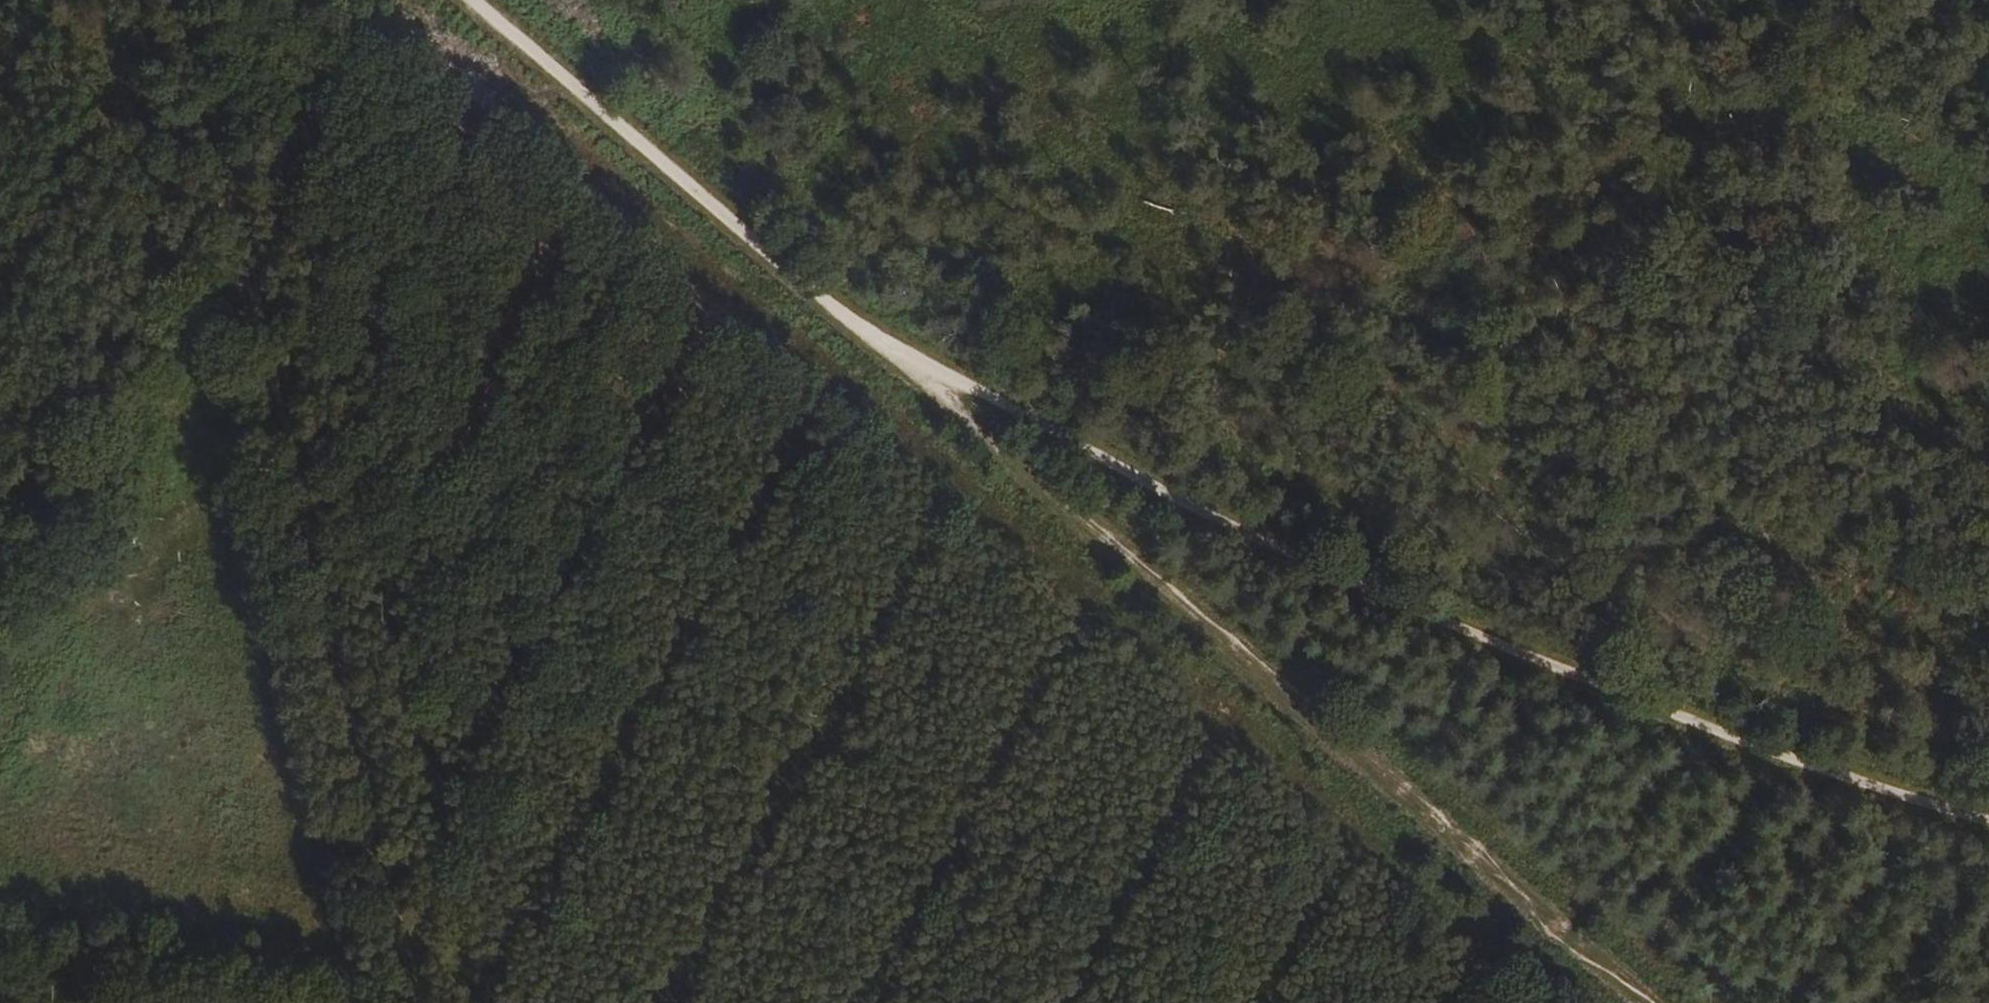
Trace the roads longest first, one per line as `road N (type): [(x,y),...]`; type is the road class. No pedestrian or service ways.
road 1 (track): [(889,350),(1267,546),(1774,759),(1988,823)]
road 2 (track): [(418,1002),(187,0)]
road 3 (track): [(472,0),(889,350)]

